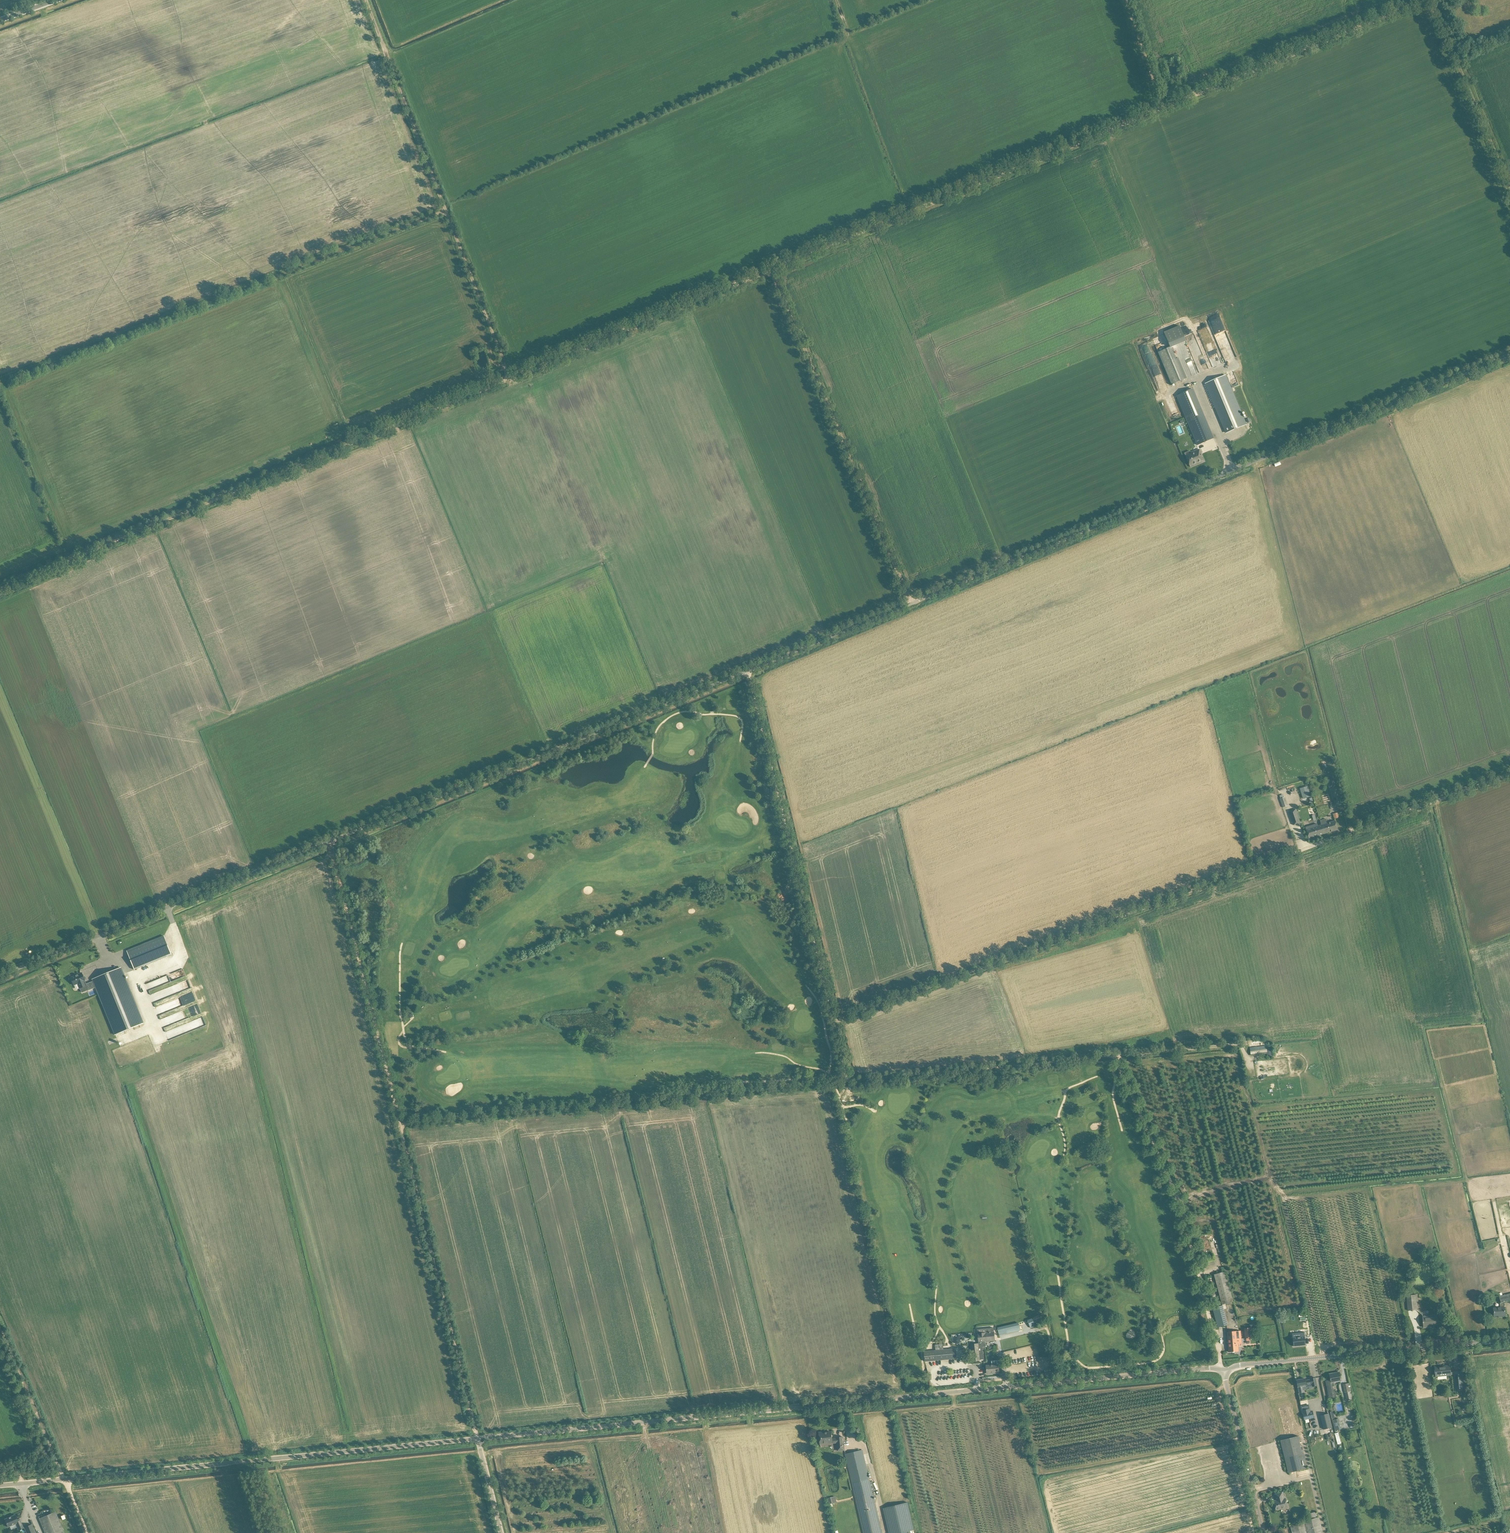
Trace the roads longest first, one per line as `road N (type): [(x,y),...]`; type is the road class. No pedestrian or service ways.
road 1 (unclassified): [(0,976),(1509,354)]
road 2 (unclassified): [(476,1437),(1223,1371)]
road 3 (track): [(509,378),(0,589)]
road 4 (track): [(1126,0),(1161,109),(772,270)]
road 5 (track): [(1305,851),(832,1018)]
road 6 (unclassified): [(0,1486),(476,1437)]
road 7 (track): [(0,383),(446,210)]
road 8 (track): [(404,1127),(848,1082)]
road 9 (track): [(772,270),(910,603)]
road 10 (track): [(476,1437),(404,1127)]
road 11 (track): [(404,1127),(328,842)]
road 12 (unclassified): [(1223,1371),(1509,1340)]
road 13 (track): [(772,270),(509,378)]
road 14 (unclassified): [(1423,0),(1161,109)]
road 15 (track): [(446,210),(366,0)]
road 16 (track): [(87,1532),(0,1330)]
road 17 (unclassified): [(1305,851),(1509,776)]
road 18 (track): [(1432,0),(1509,193)]
road 19 (track): [(509,378),(446,210)]
road 20 (unclassified): [(1223,1371),(1264,1532)]
road 21 (track): [(1113,1057),(1243,1039)]

